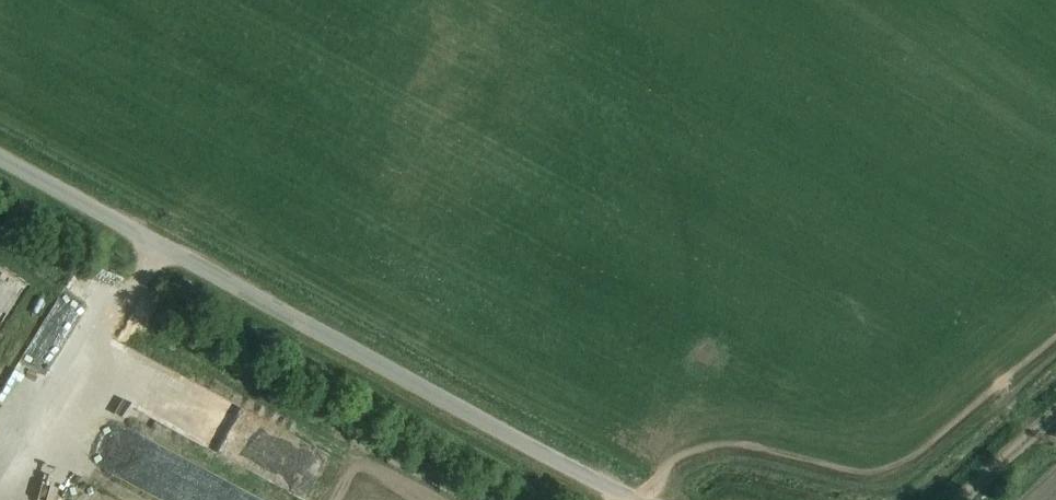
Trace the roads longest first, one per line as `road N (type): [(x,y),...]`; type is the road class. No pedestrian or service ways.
road 1 (unclassified): [(635,499),(0,157)]
road 2 (track): [(961,499),(1055,416)]

